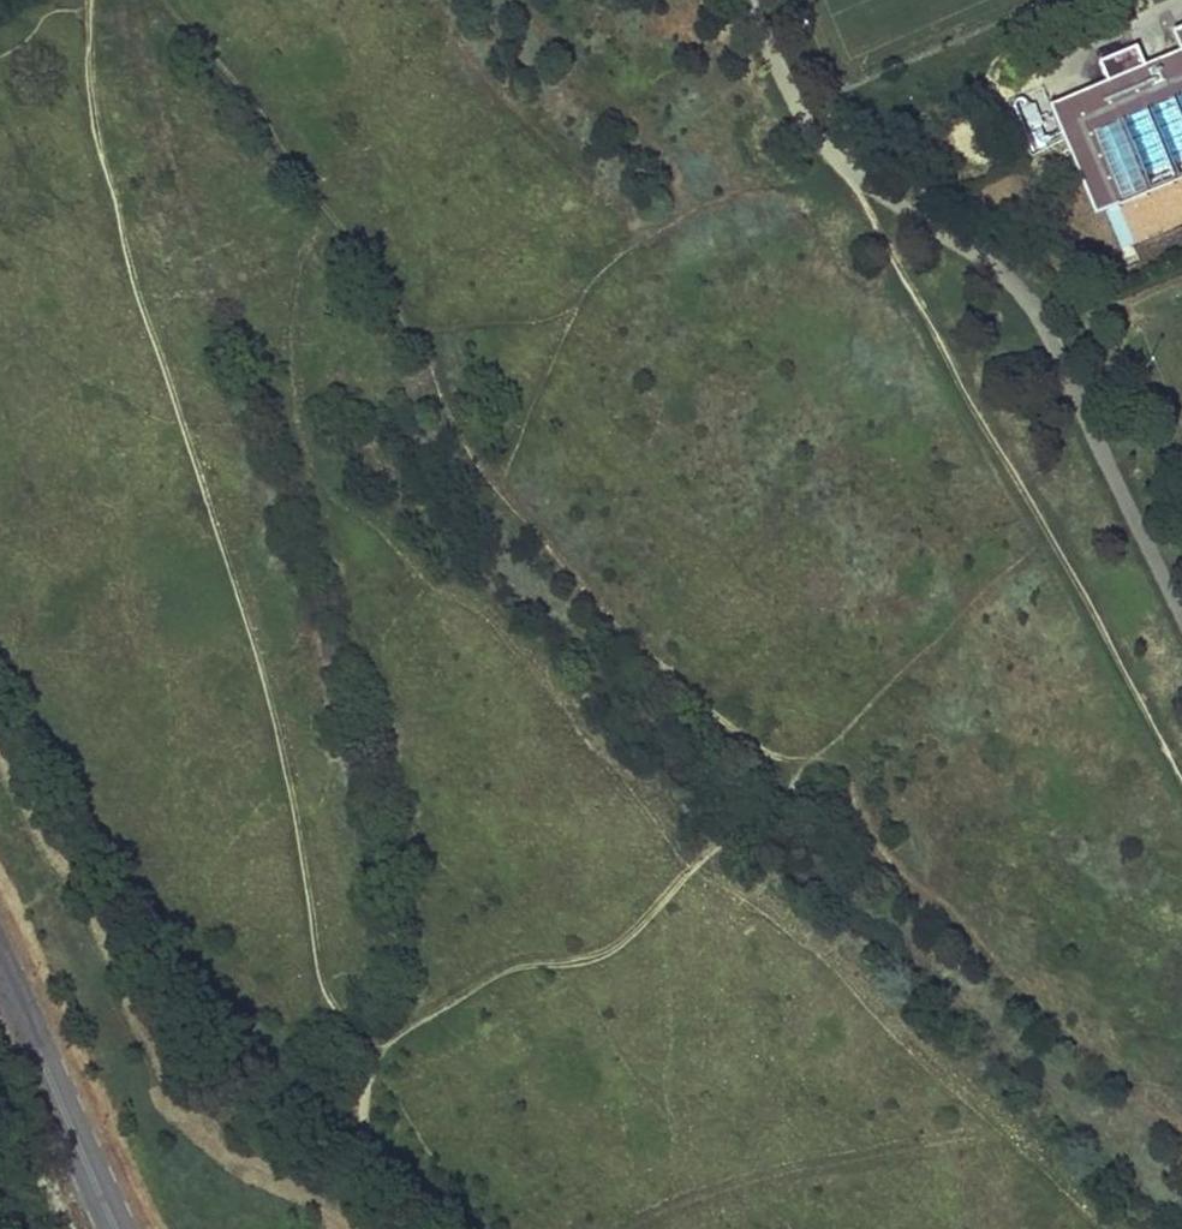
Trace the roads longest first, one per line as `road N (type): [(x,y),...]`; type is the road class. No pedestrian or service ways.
road 1 (residential): [(117,1228),(0,969)]

